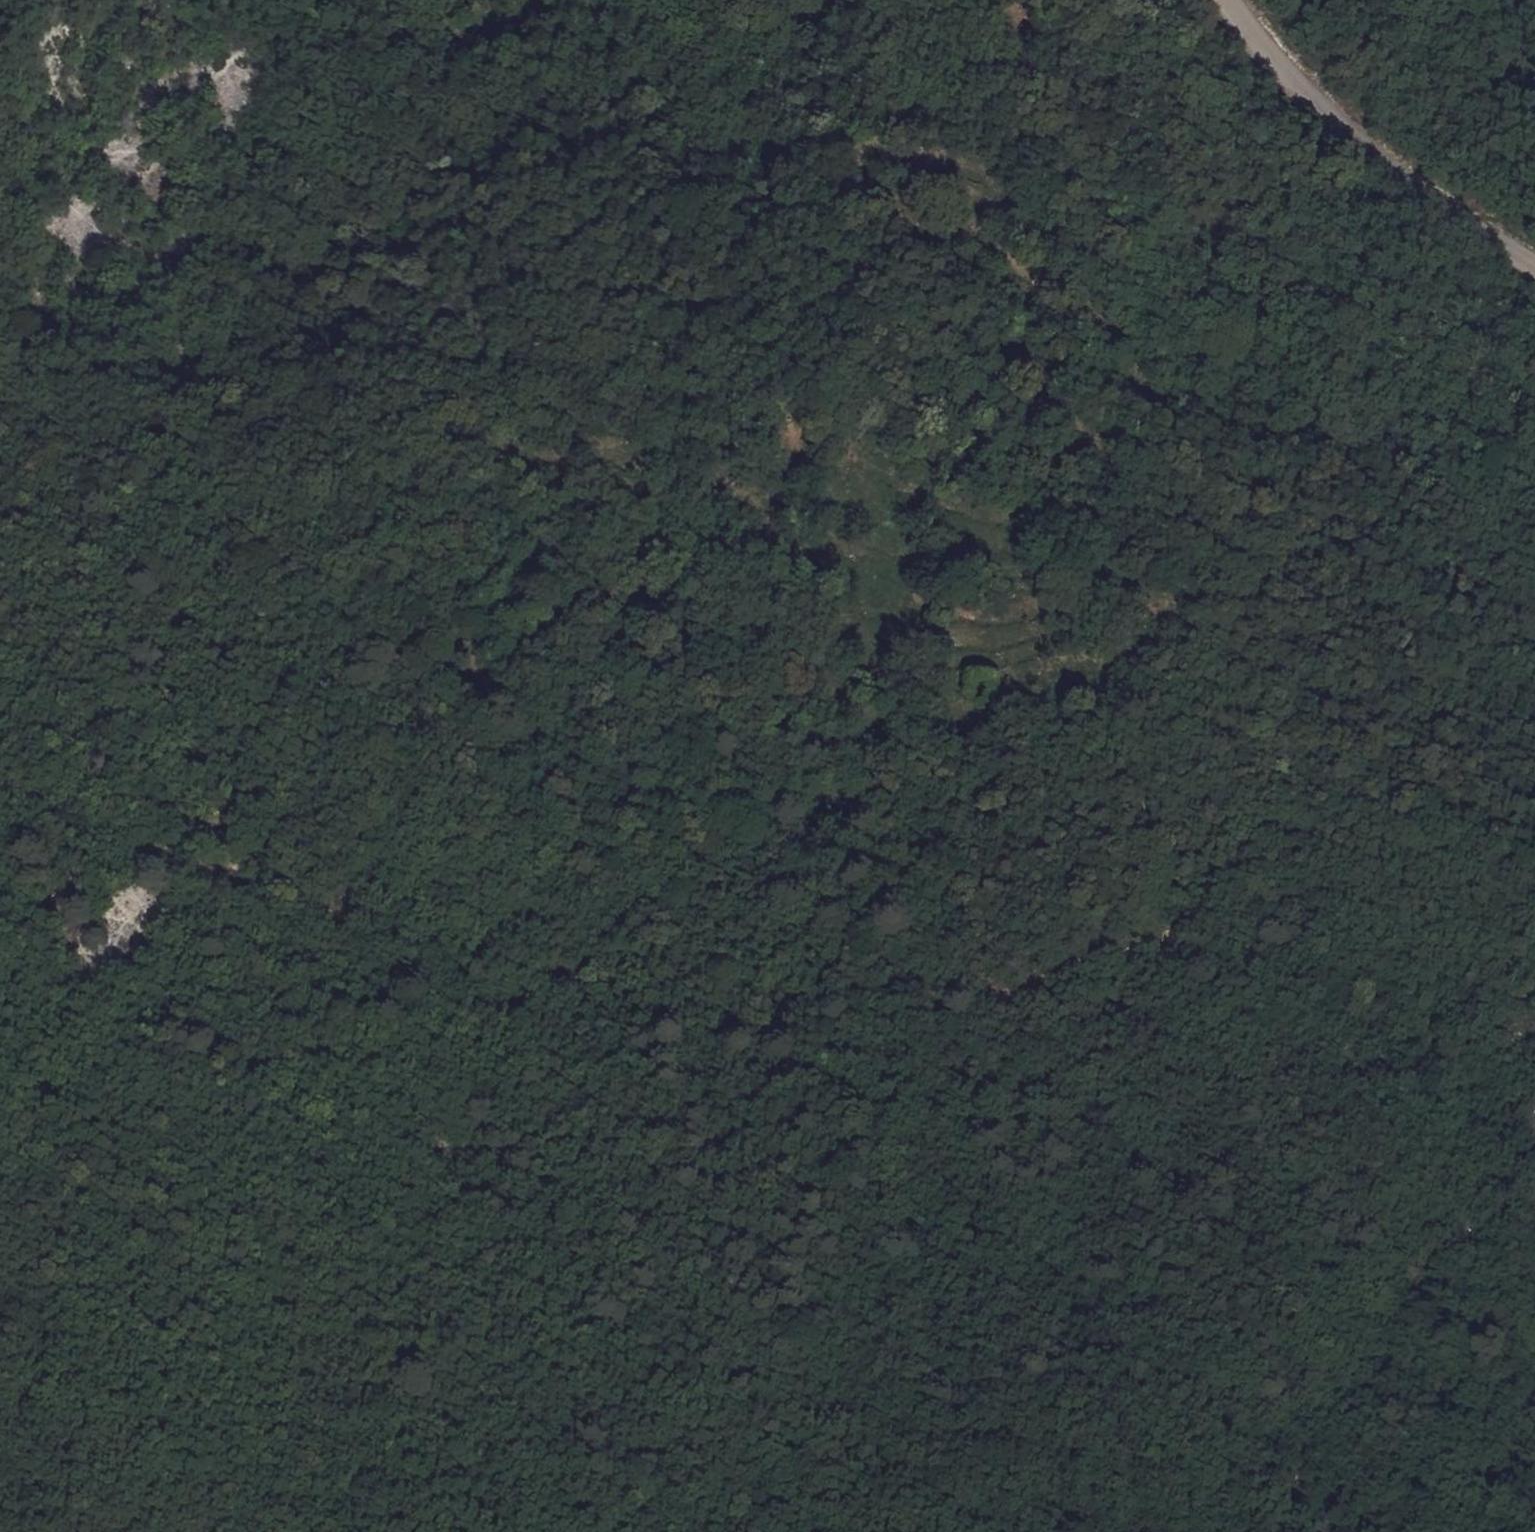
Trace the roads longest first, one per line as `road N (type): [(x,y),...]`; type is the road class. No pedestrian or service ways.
road 1 (tertiary): [(1231,0),(1298,84),(1376,152),(1534,259)]
road 2 (track): [(637,0),(543,111)]

